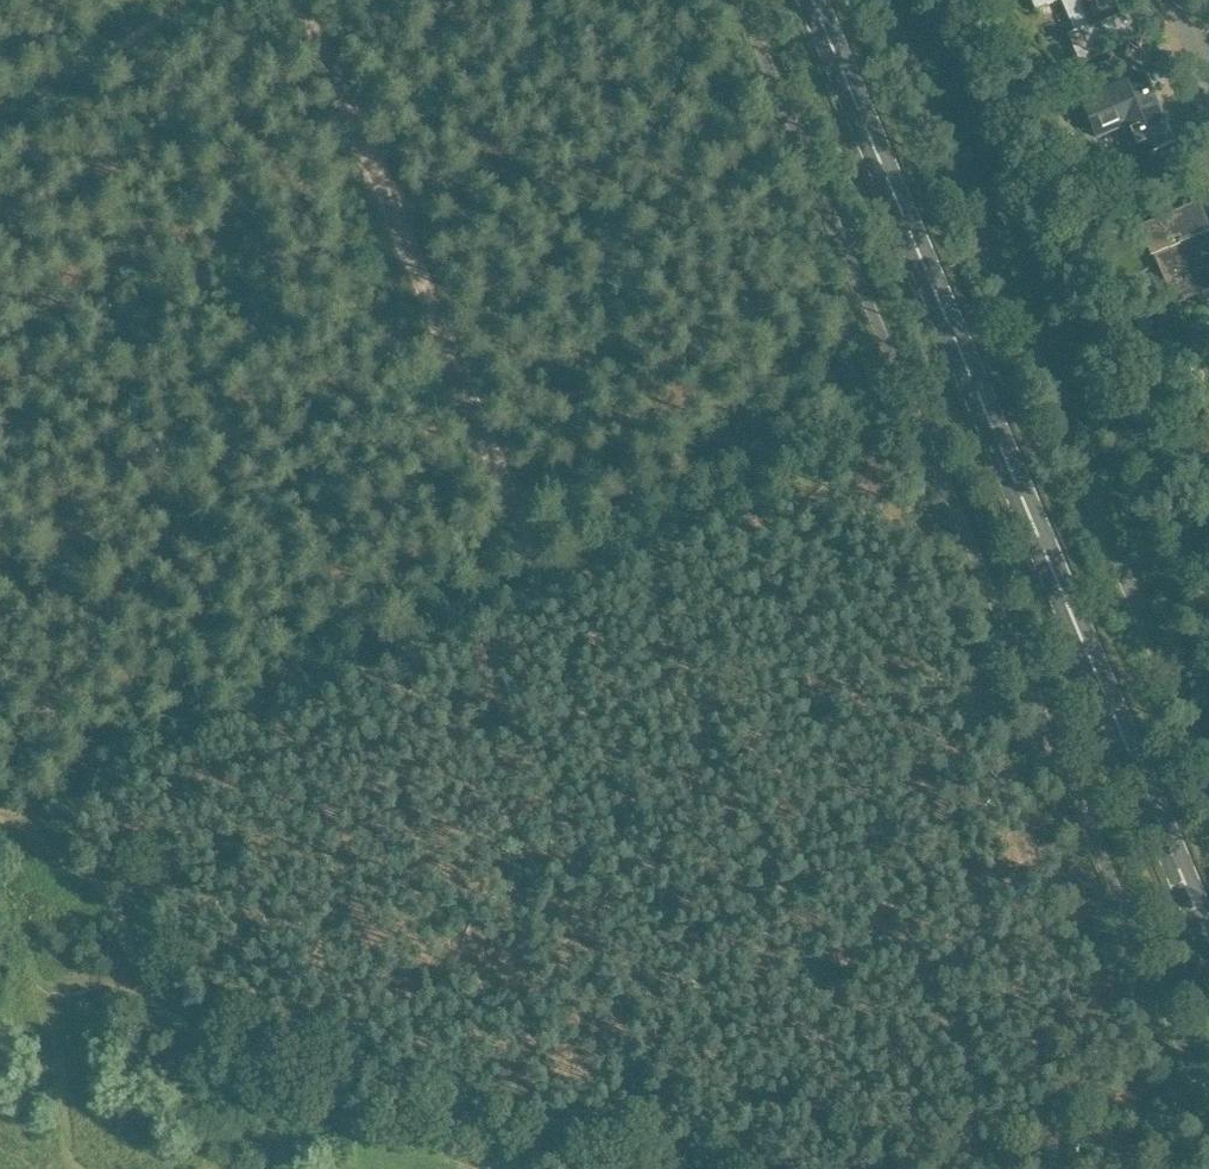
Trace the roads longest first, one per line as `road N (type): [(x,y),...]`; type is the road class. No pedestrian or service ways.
road 1 (secondary): [(1208,942),(813,0)]
road 2 (track): [(18,807),(550,576)]
road 3 (track): [(0,94),(159,0)]

